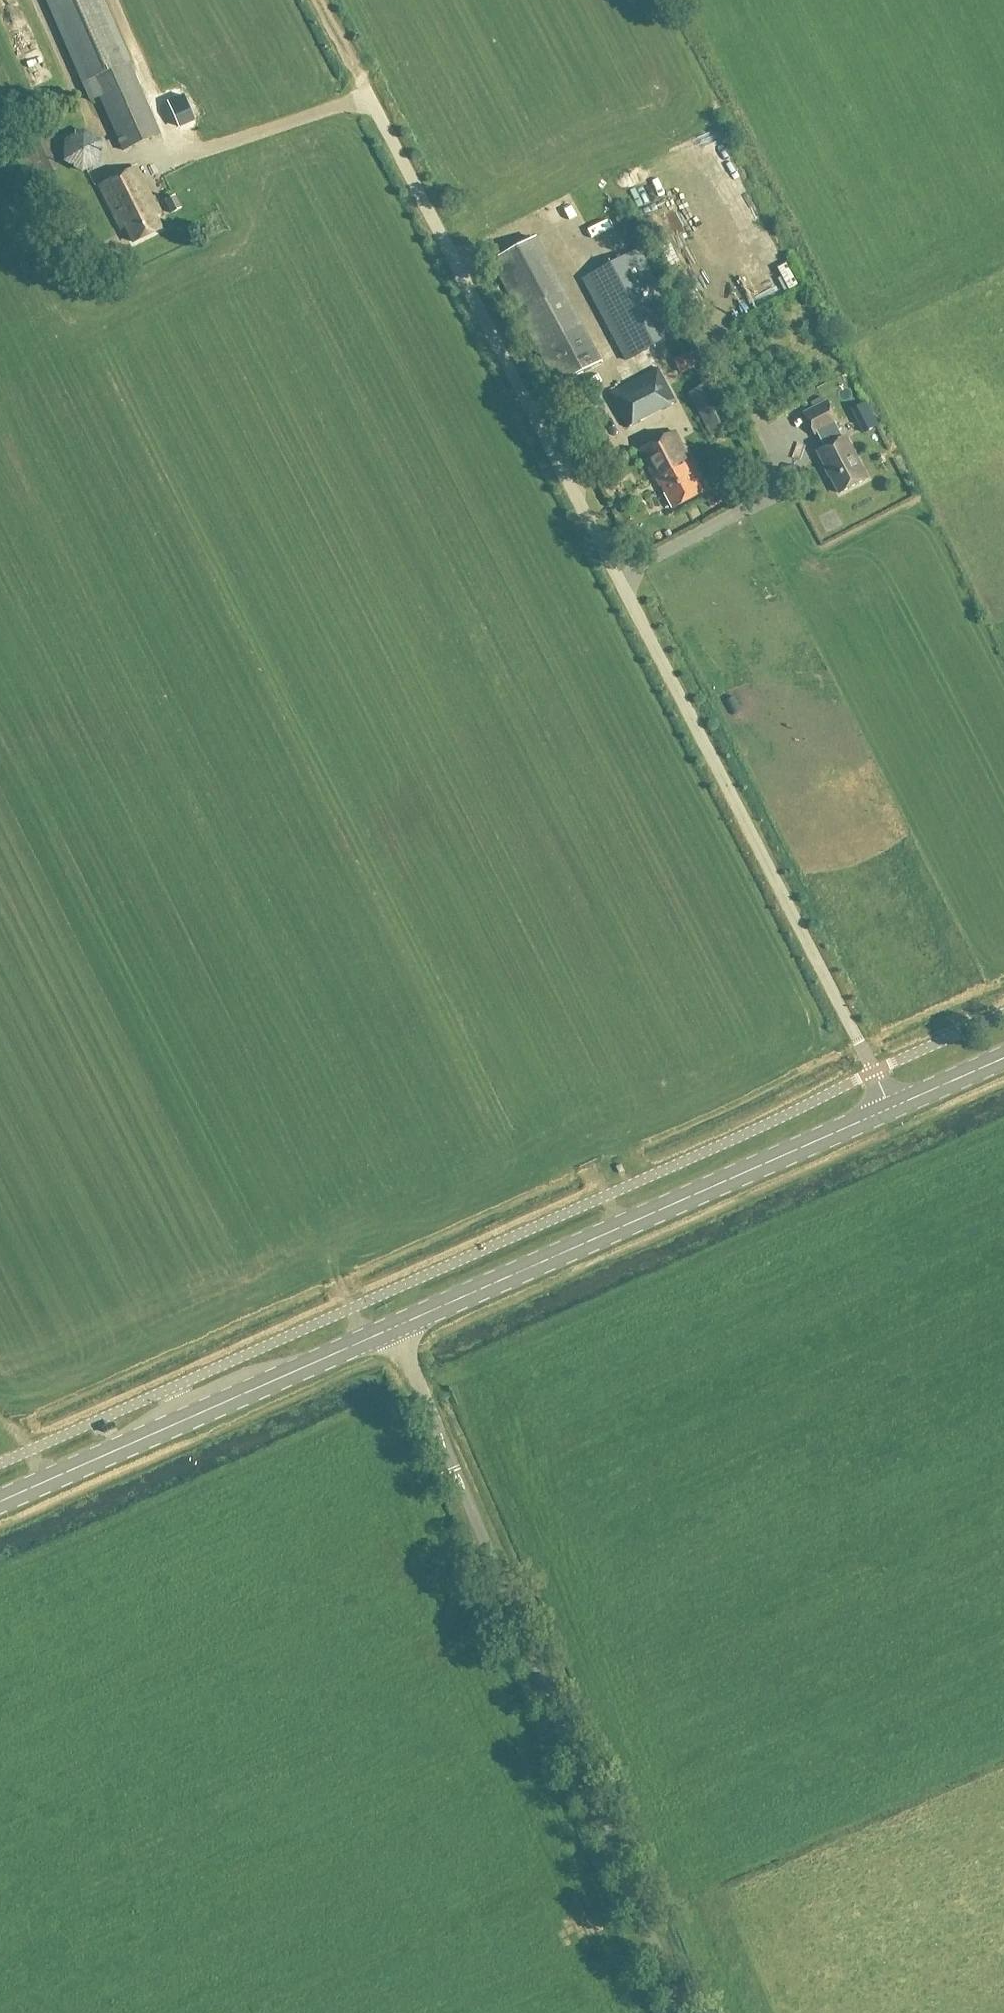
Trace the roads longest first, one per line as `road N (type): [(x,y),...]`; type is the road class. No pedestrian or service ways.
road 1 (unclassified): [(890,1110),(366,96)]
road 2 (unclassified): [(679,2012),(395,1332)]
road 3 (secondary): [(395,1332),(890,1110)]
road 4 (secondary): [(0,1506),(395,1332)]
road 5 (secondary): [(890,1110),(1003,1059)]

